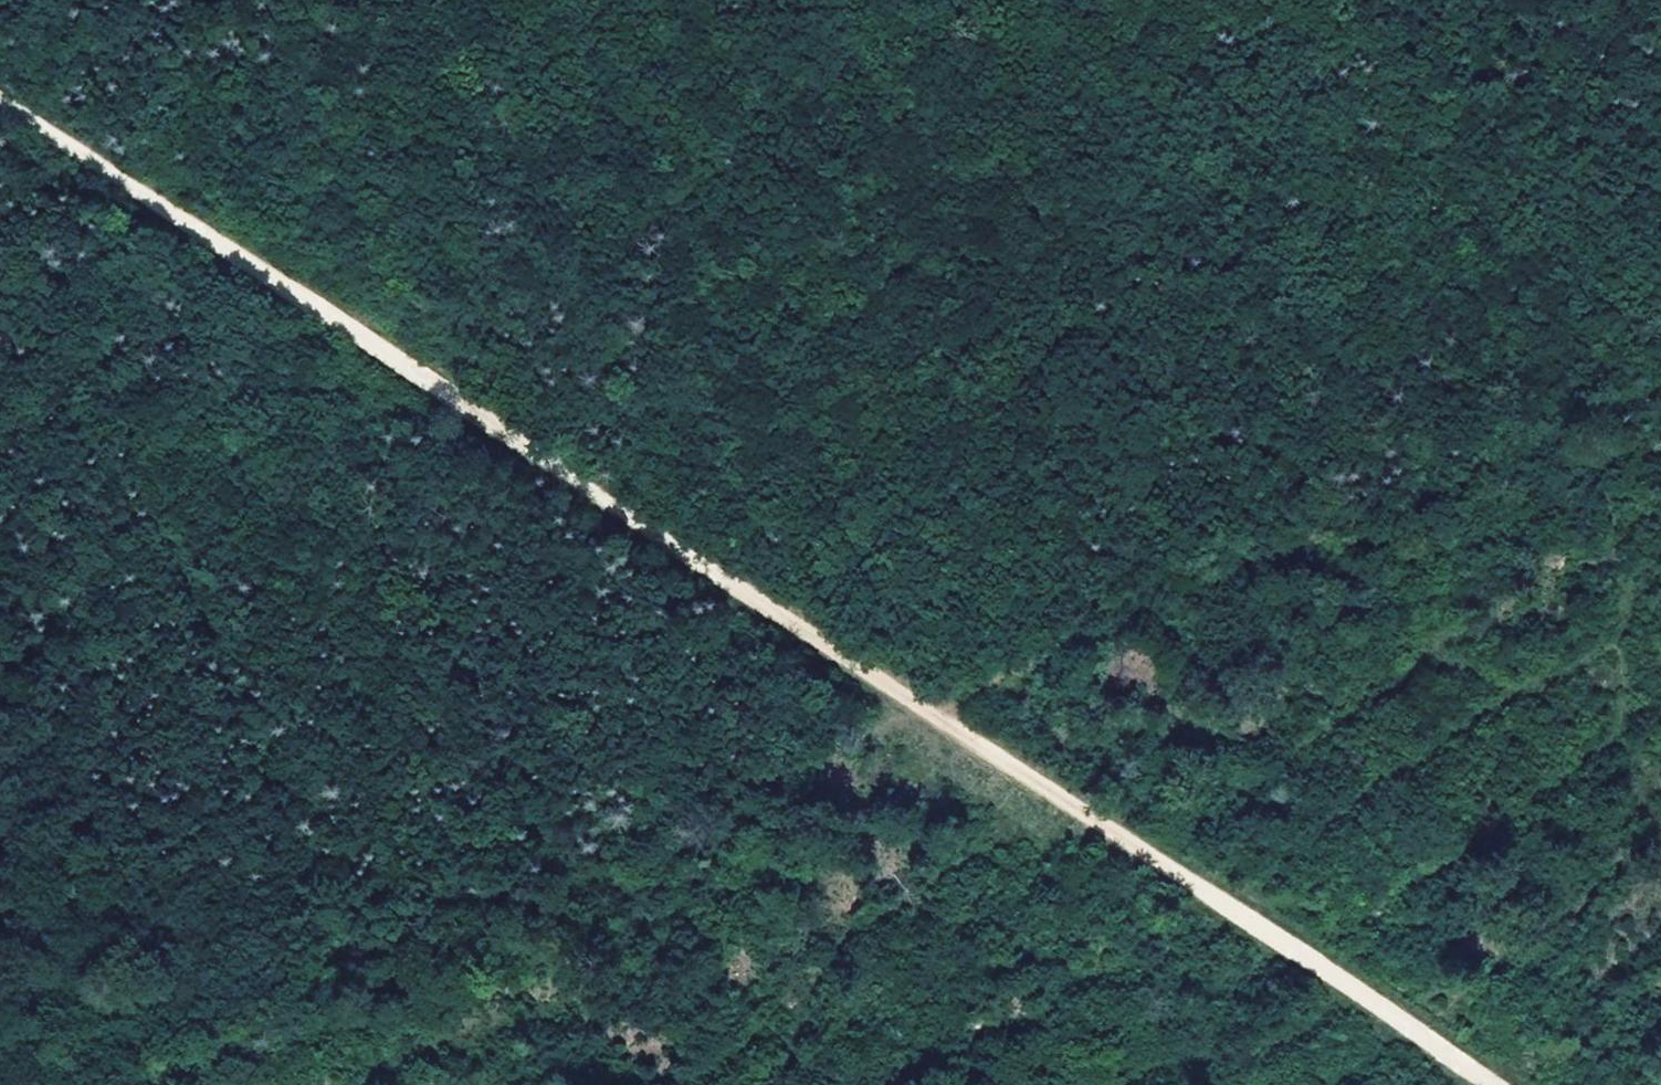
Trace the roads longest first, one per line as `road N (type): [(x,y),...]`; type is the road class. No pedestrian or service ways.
road 1 (track): [(1492,1084),(0,98)]

